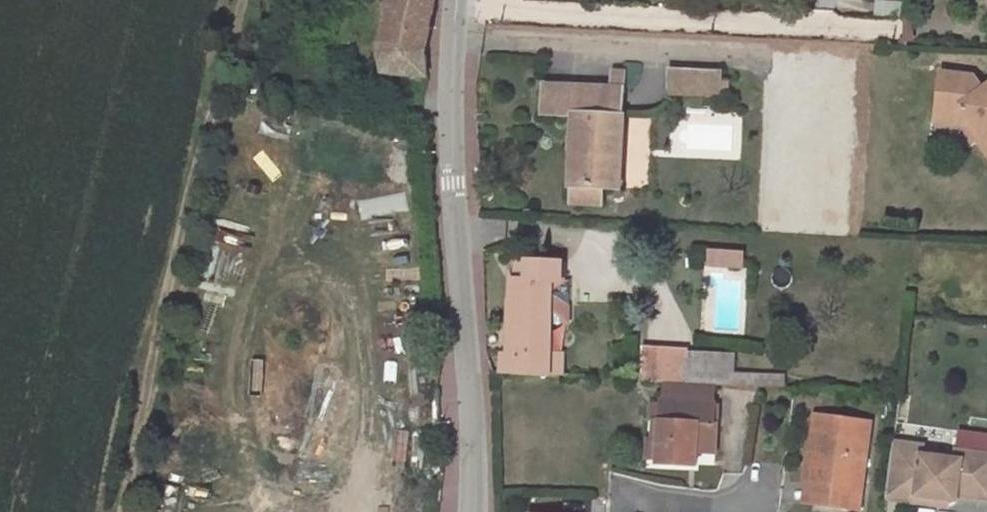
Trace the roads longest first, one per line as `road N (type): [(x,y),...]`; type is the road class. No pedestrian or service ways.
road 1 (unclassified): [(477,511),(454,185),(458,0)]

